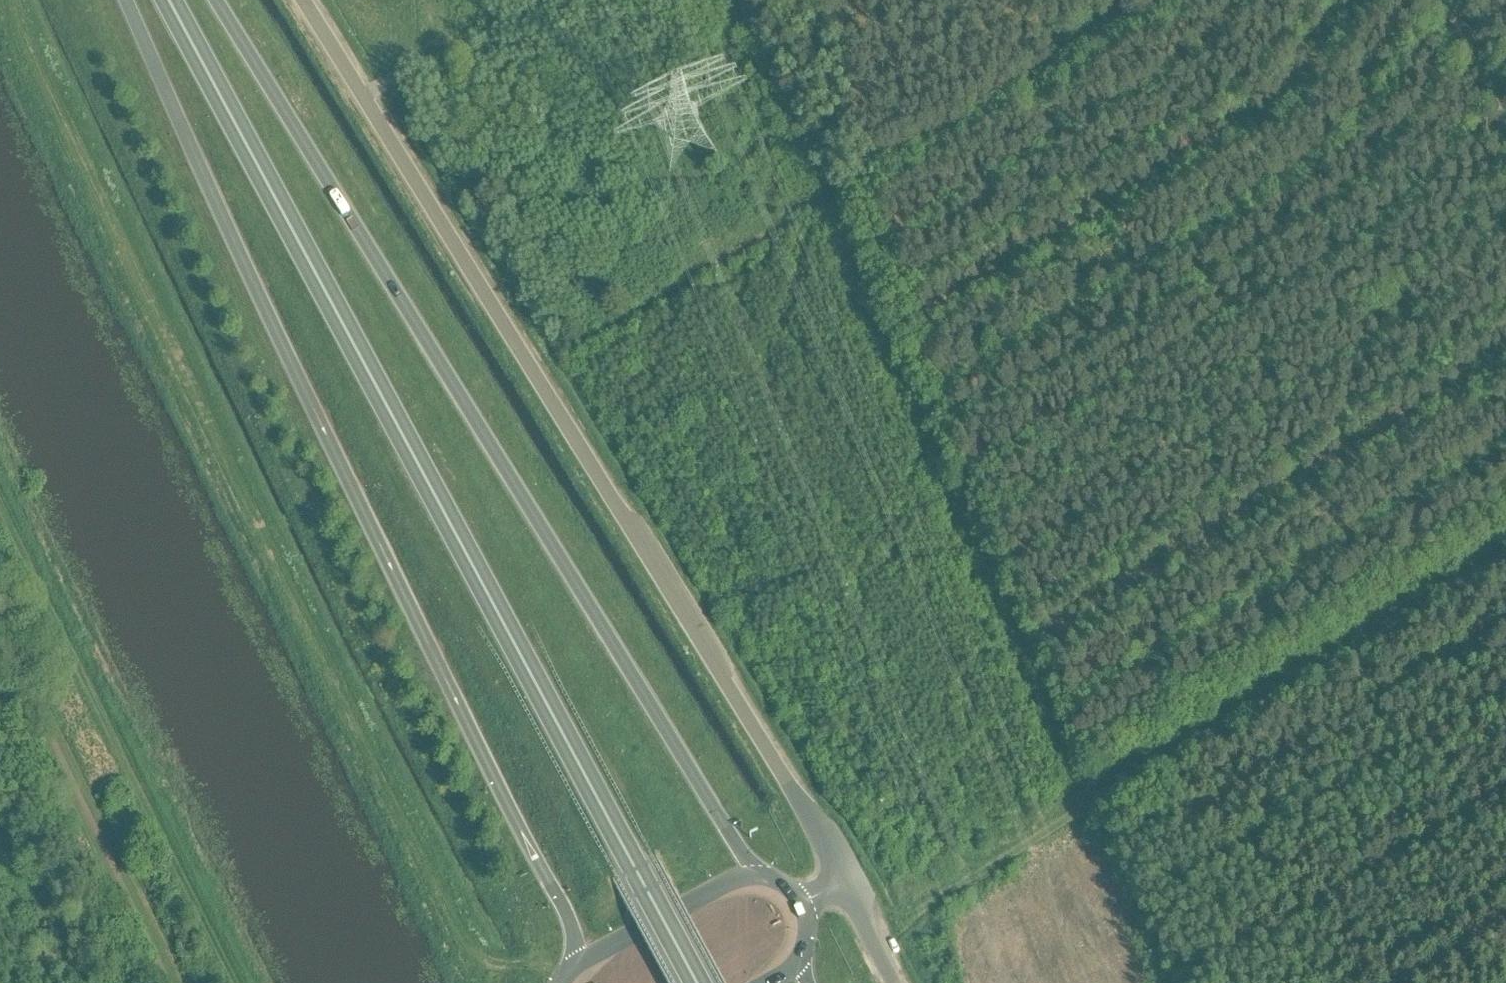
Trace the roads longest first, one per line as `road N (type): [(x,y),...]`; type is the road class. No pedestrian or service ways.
road 1 (trunk): [(697,982),(169,0)]
road 2 (trunk): [(126,0),(374,556),(572,930),(582,964)]
road 3 (unclassified): [(847,877),(301,0)]
road 4 (trunk): [(757,877),(215,0)]
road 5 (primary): [(757,877),(582,964)]

